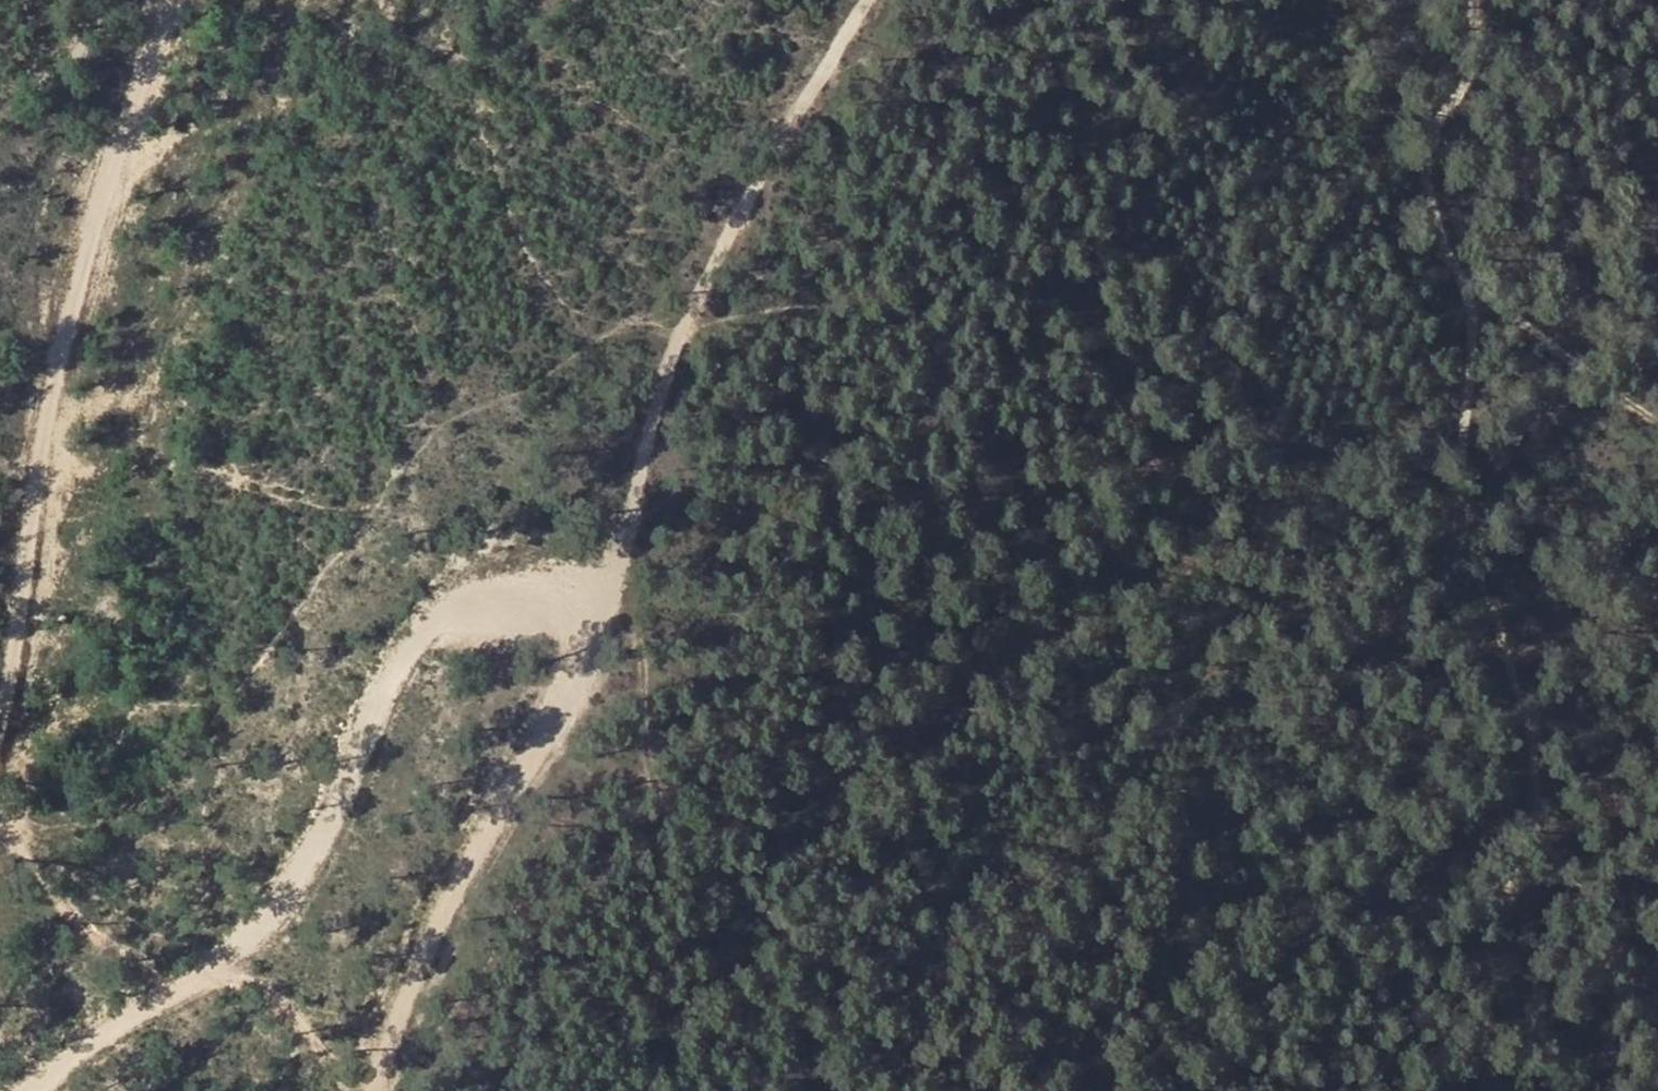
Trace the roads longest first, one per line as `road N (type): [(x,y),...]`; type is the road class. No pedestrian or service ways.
road 1 (track): [(393,1090),(586,650),(582,607),(548,582),(506,583),(433,627),(256,947),(186,1008),(130,1027),(42,1090)]
road 2 (track): [(1465,0),(1472,23),(1463,88),(1424,157),(1434,245),(1451,278),(1484,570),(1526,752),(1514,865),(1484,942),(1491,1090)]
road 3 (track): [(0,763),(21,693),(51,411),(109,249),(179,0)]
road 4 (track): [(582,607),(640,505),(707,282),(859,0)]

